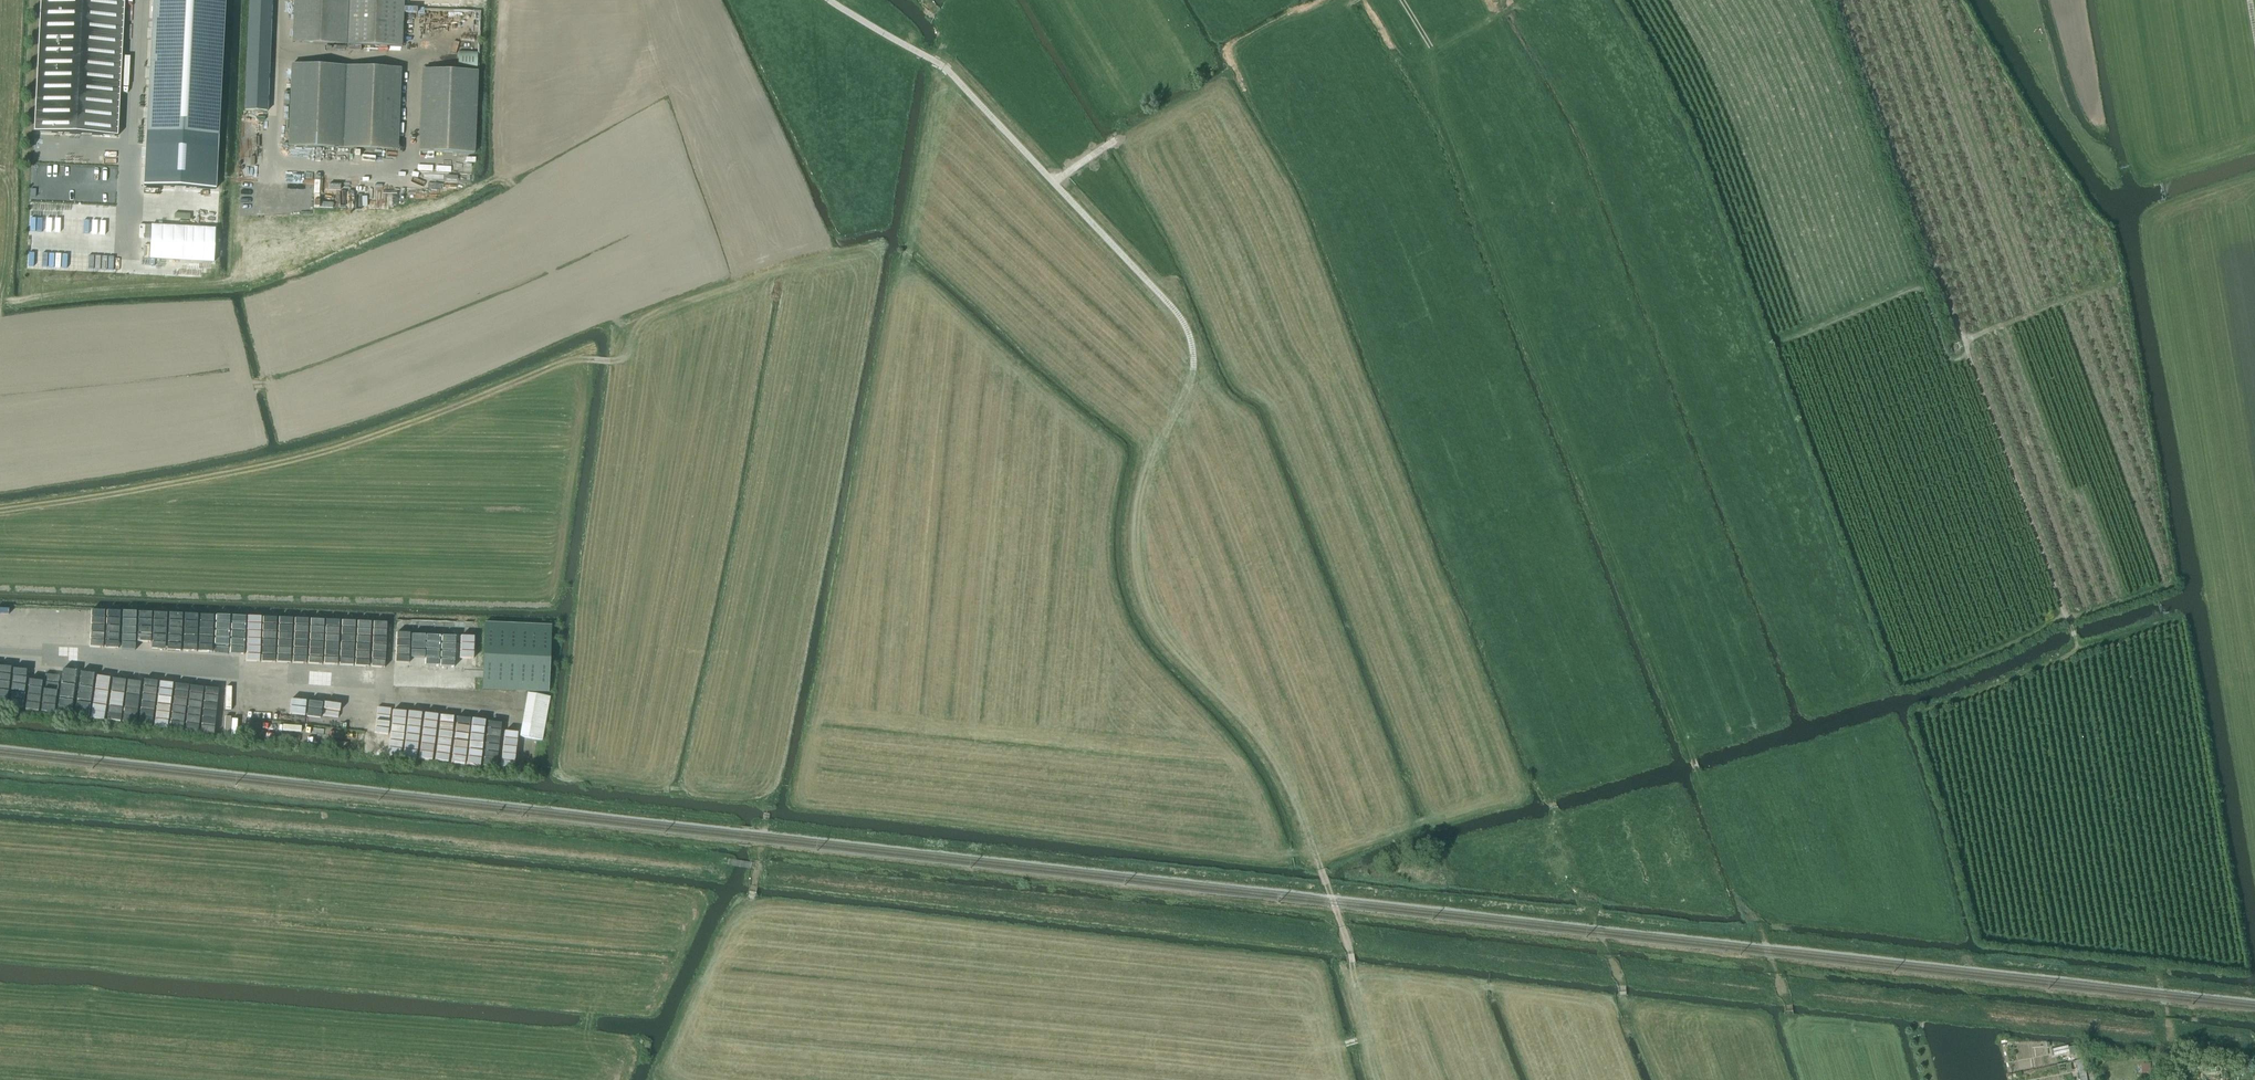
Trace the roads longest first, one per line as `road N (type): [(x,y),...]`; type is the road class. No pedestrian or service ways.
road 1 (track): [(1391,1079),(1282,756),(1164,627),(1143,583),(1141,517),(1182,418),(1193,372),(1191,334),(937,62),(830,0)]
road 2 (track): [(1837,0),(2076,651)]
road 3 (track): [(40,298),(235,278),(243,214),(273,183)]

